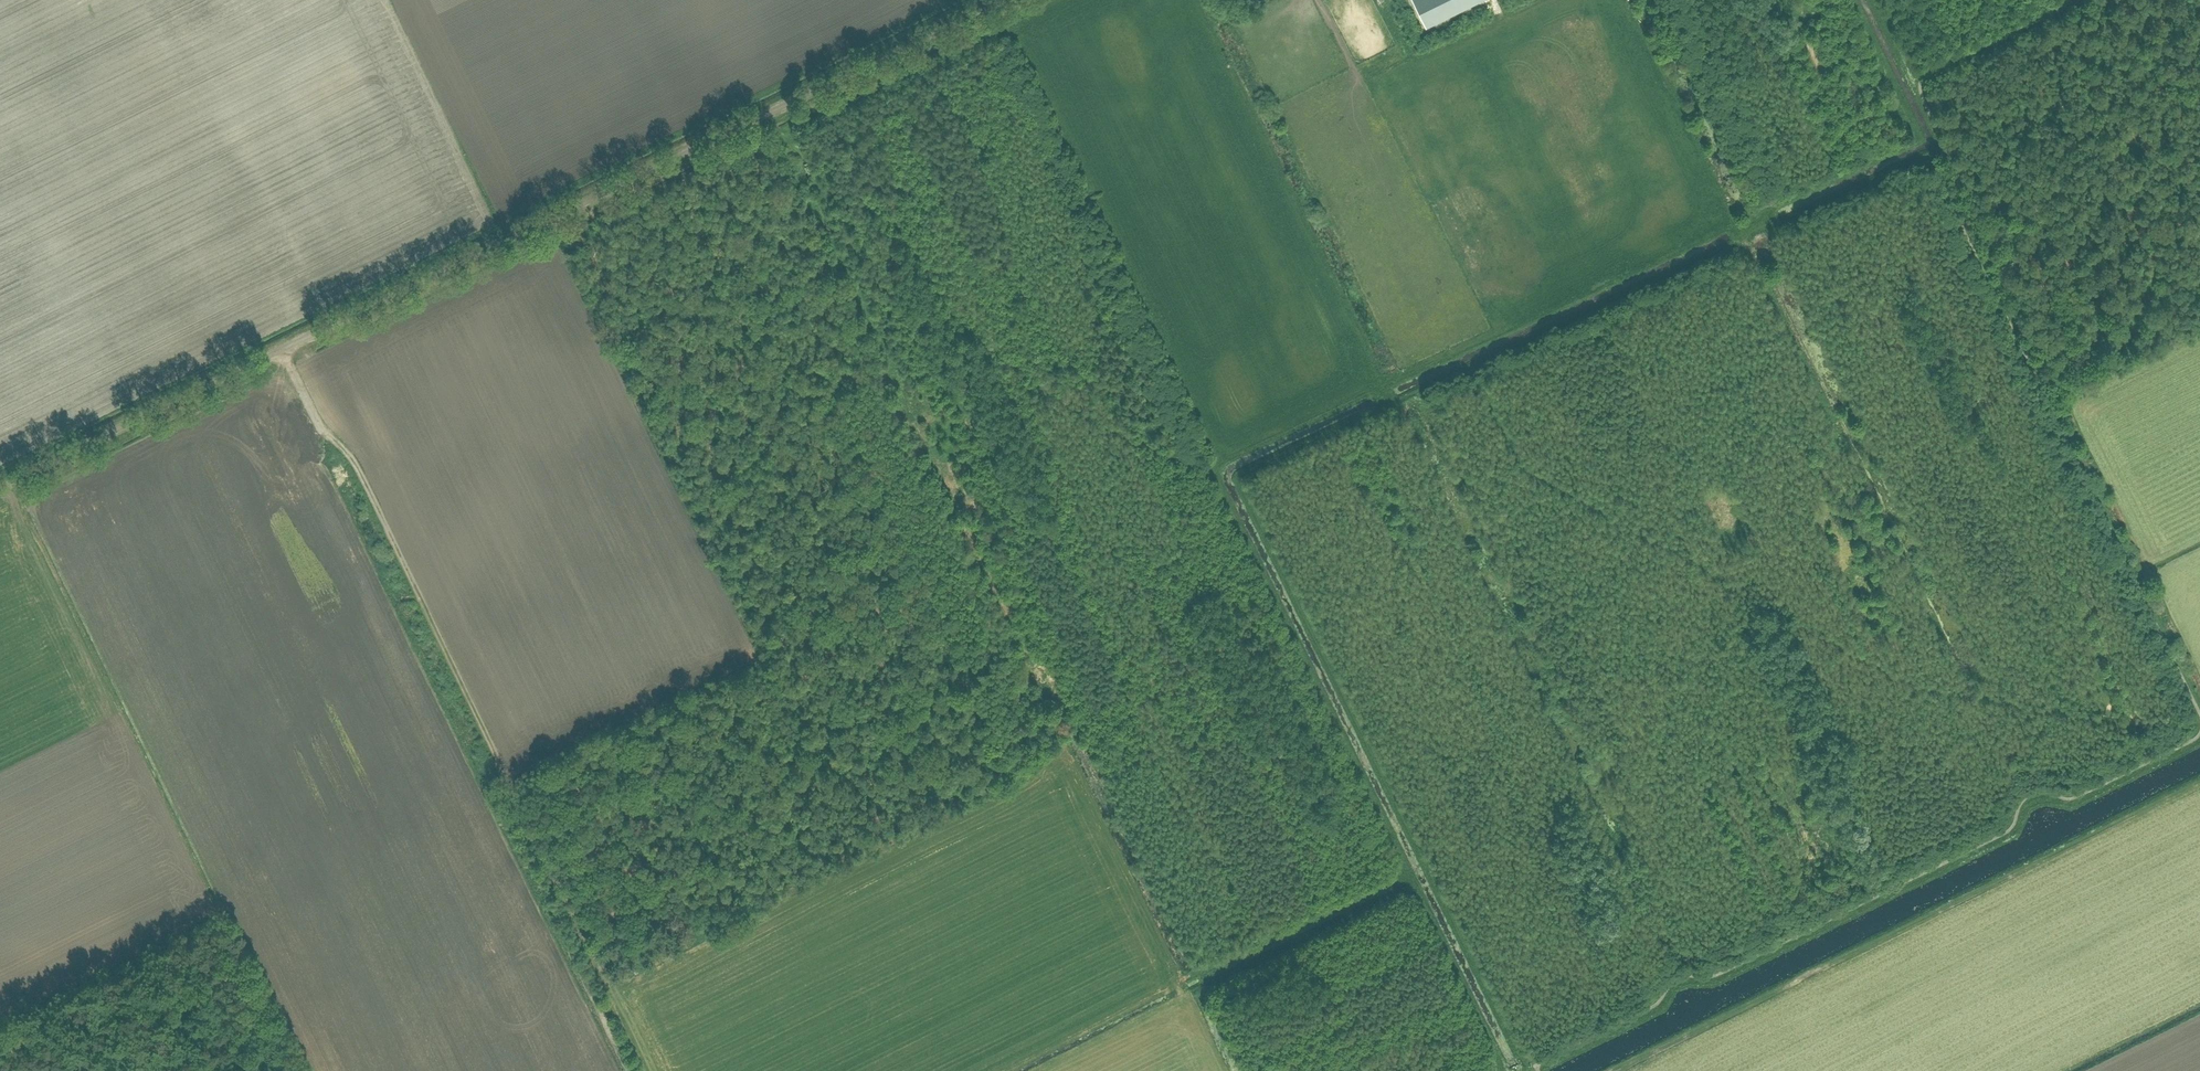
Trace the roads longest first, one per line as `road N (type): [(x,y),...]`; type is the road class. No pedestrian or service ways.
road 1 (unclassified): [(0,485),(1000,0)]
road 2 (track): [(777,108),(817,188),(899,227),(951,315),(973,335),(1042,390),(1153,451),(1211,467),(1376,390),(1406,397),(1465,369)]
road 3 (track): [(284,348),(315,419),(341,446),(379,519),(607,989)]
road 4 (track): [(2199,781),(1616,1070)]

